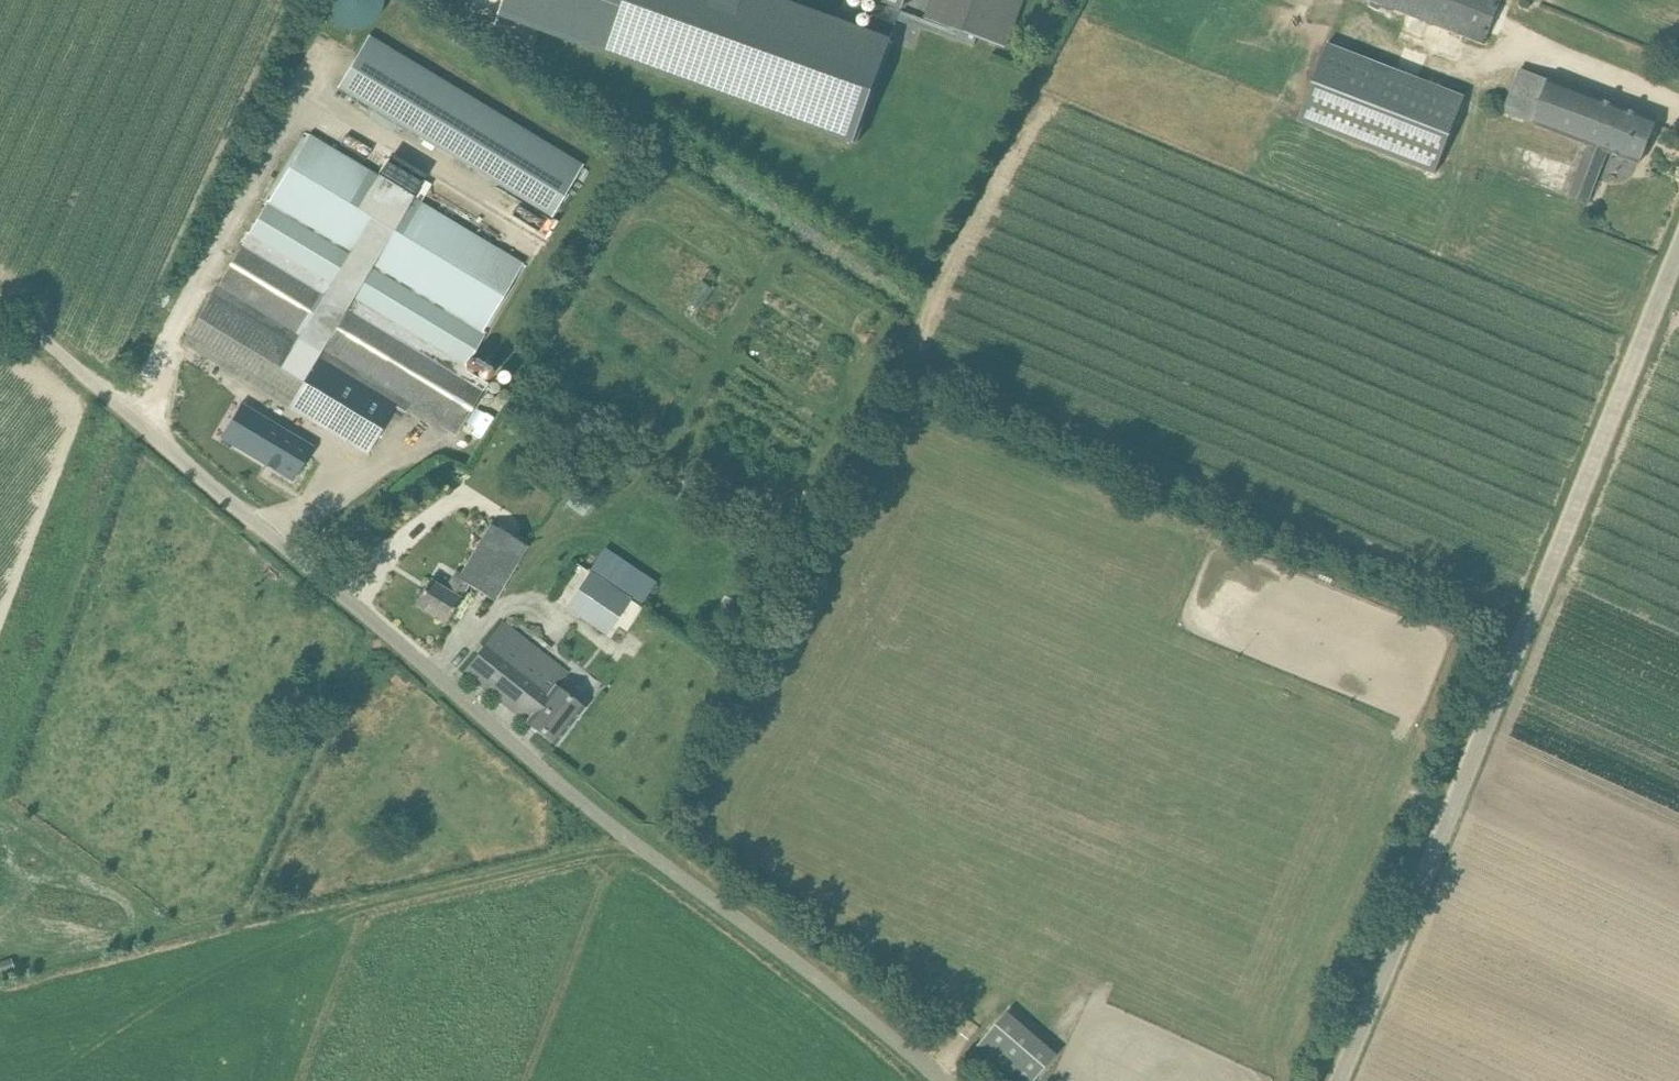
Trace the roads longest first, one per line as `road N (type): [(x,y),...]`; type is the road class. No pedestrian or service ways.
road 1 (unclassified): [(936,1080),(0,297)]
road 2 (unclassified): [(1340,1080),(1678,254)]

